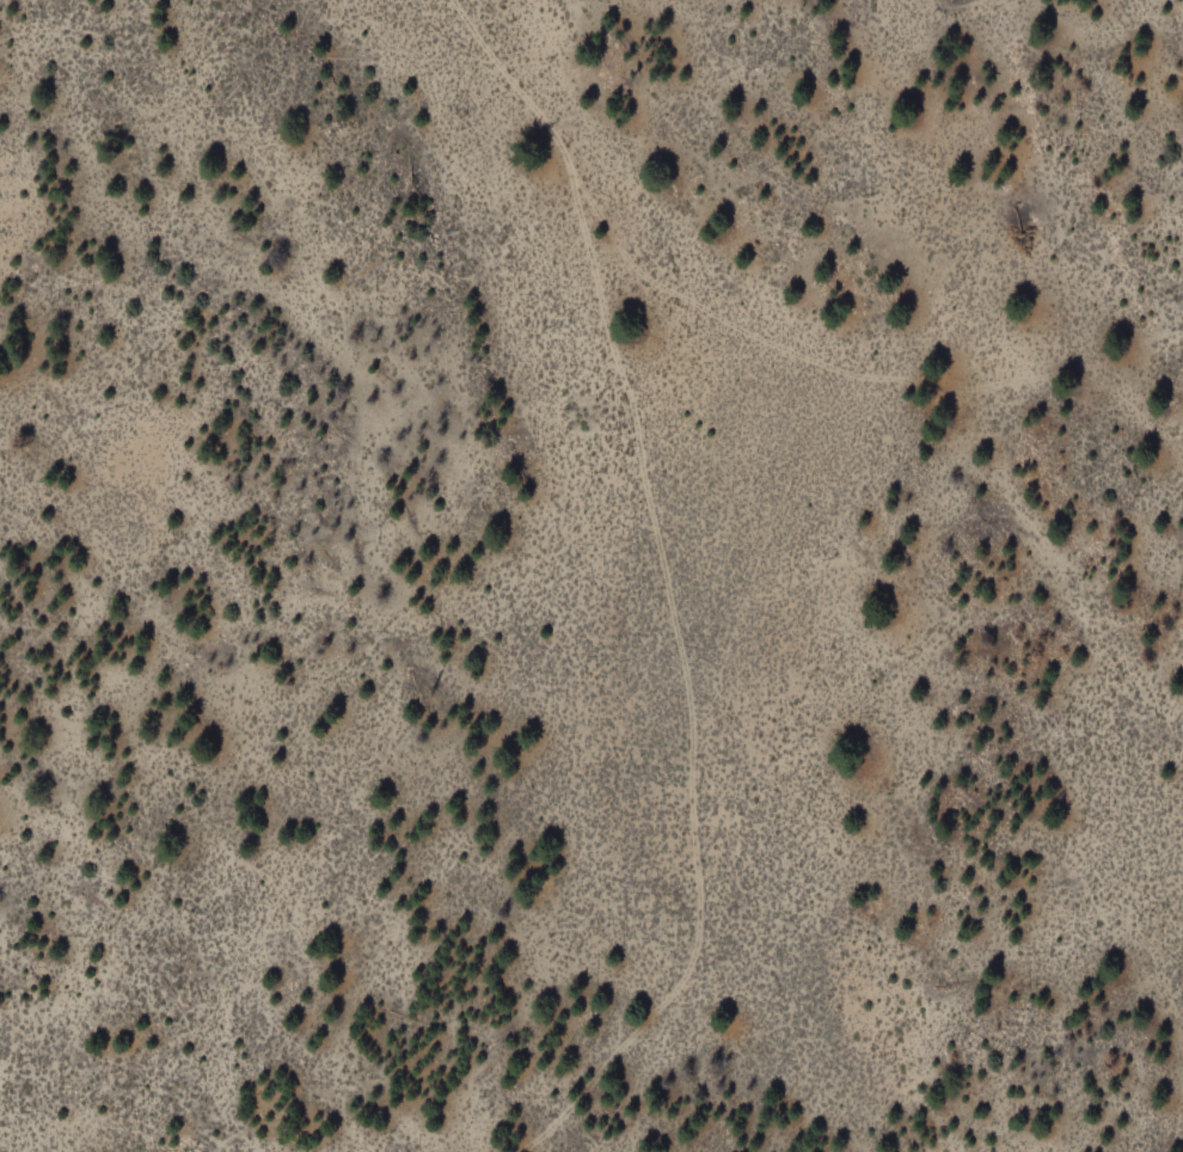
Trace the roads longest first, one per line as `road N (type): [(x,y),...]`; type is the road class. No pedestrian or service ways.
road 1 (track): [(529,1151),(679,1001),(692,969),(703,911),(691,728),(635,422),(605,342),(568,165),(450,0)]

